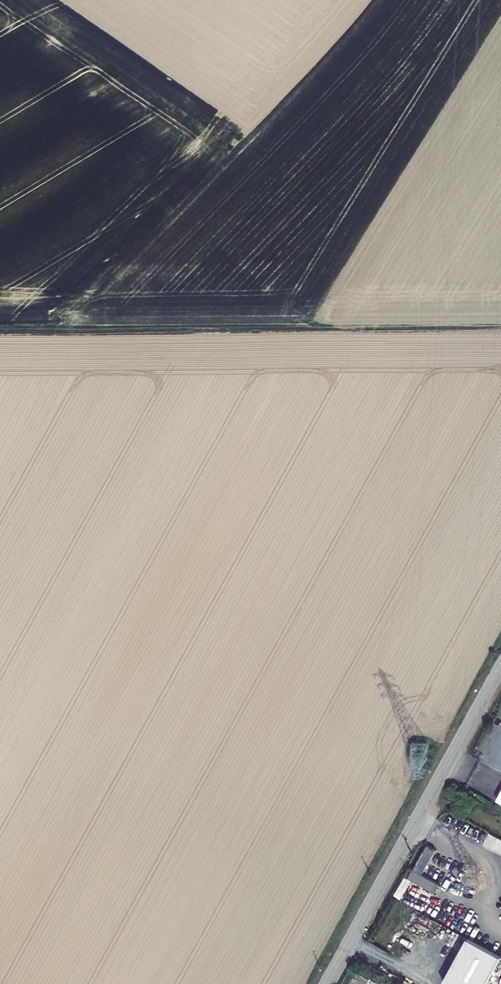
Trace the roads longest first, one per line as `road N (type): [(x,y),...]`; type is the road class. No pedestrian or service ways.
road 1 (track): [(500,329),(0,330)]
road 2 (unclassified): [(326,983),(500,665)]

